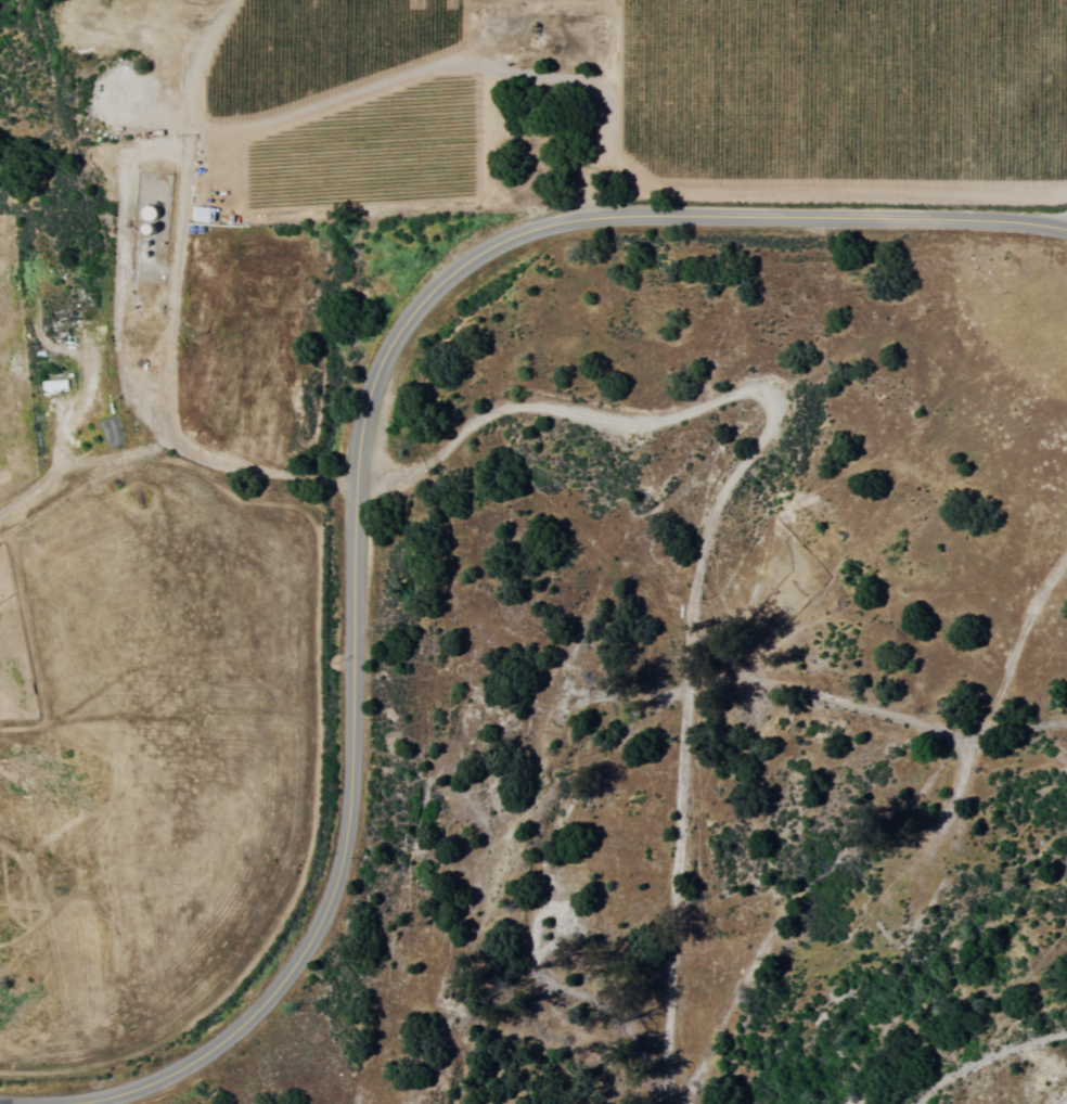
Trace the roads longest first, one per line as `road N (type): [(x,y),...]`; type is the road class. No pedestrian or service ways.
road 1 (residential): [(1066,221),(600,216),(513,235),(459,267),(406,323),(373,398),(358,482),(352,818),(334,897),(311,941),(256,1010),(163,1078),(90,1100),(0,1100)]
road 2 (residential): [(668,1103),(696,605),(717,513),(772,436),(781,399),(751,391),(659,421),(517,406),(480,419),(410,473),(386,482),(255,472),(163,441),(64,470),(0,515)]
road 3 (residential): [(1066,725),(965,739),(874,706),(754,689),(686,698),(595,754),(547,840),(528,947),(561,1016),(668,1095)]
road 4 (residential): [(235,0),(206,56),(198,93),(163,441)]
road 5 (residential): [(965,739),(965,772),(853,1103)]
road 6 (residential): [(922,724),(854,834),(679,907)]
road 7 (residential): [(920,1103),(954,1074),(1066,1032)]

